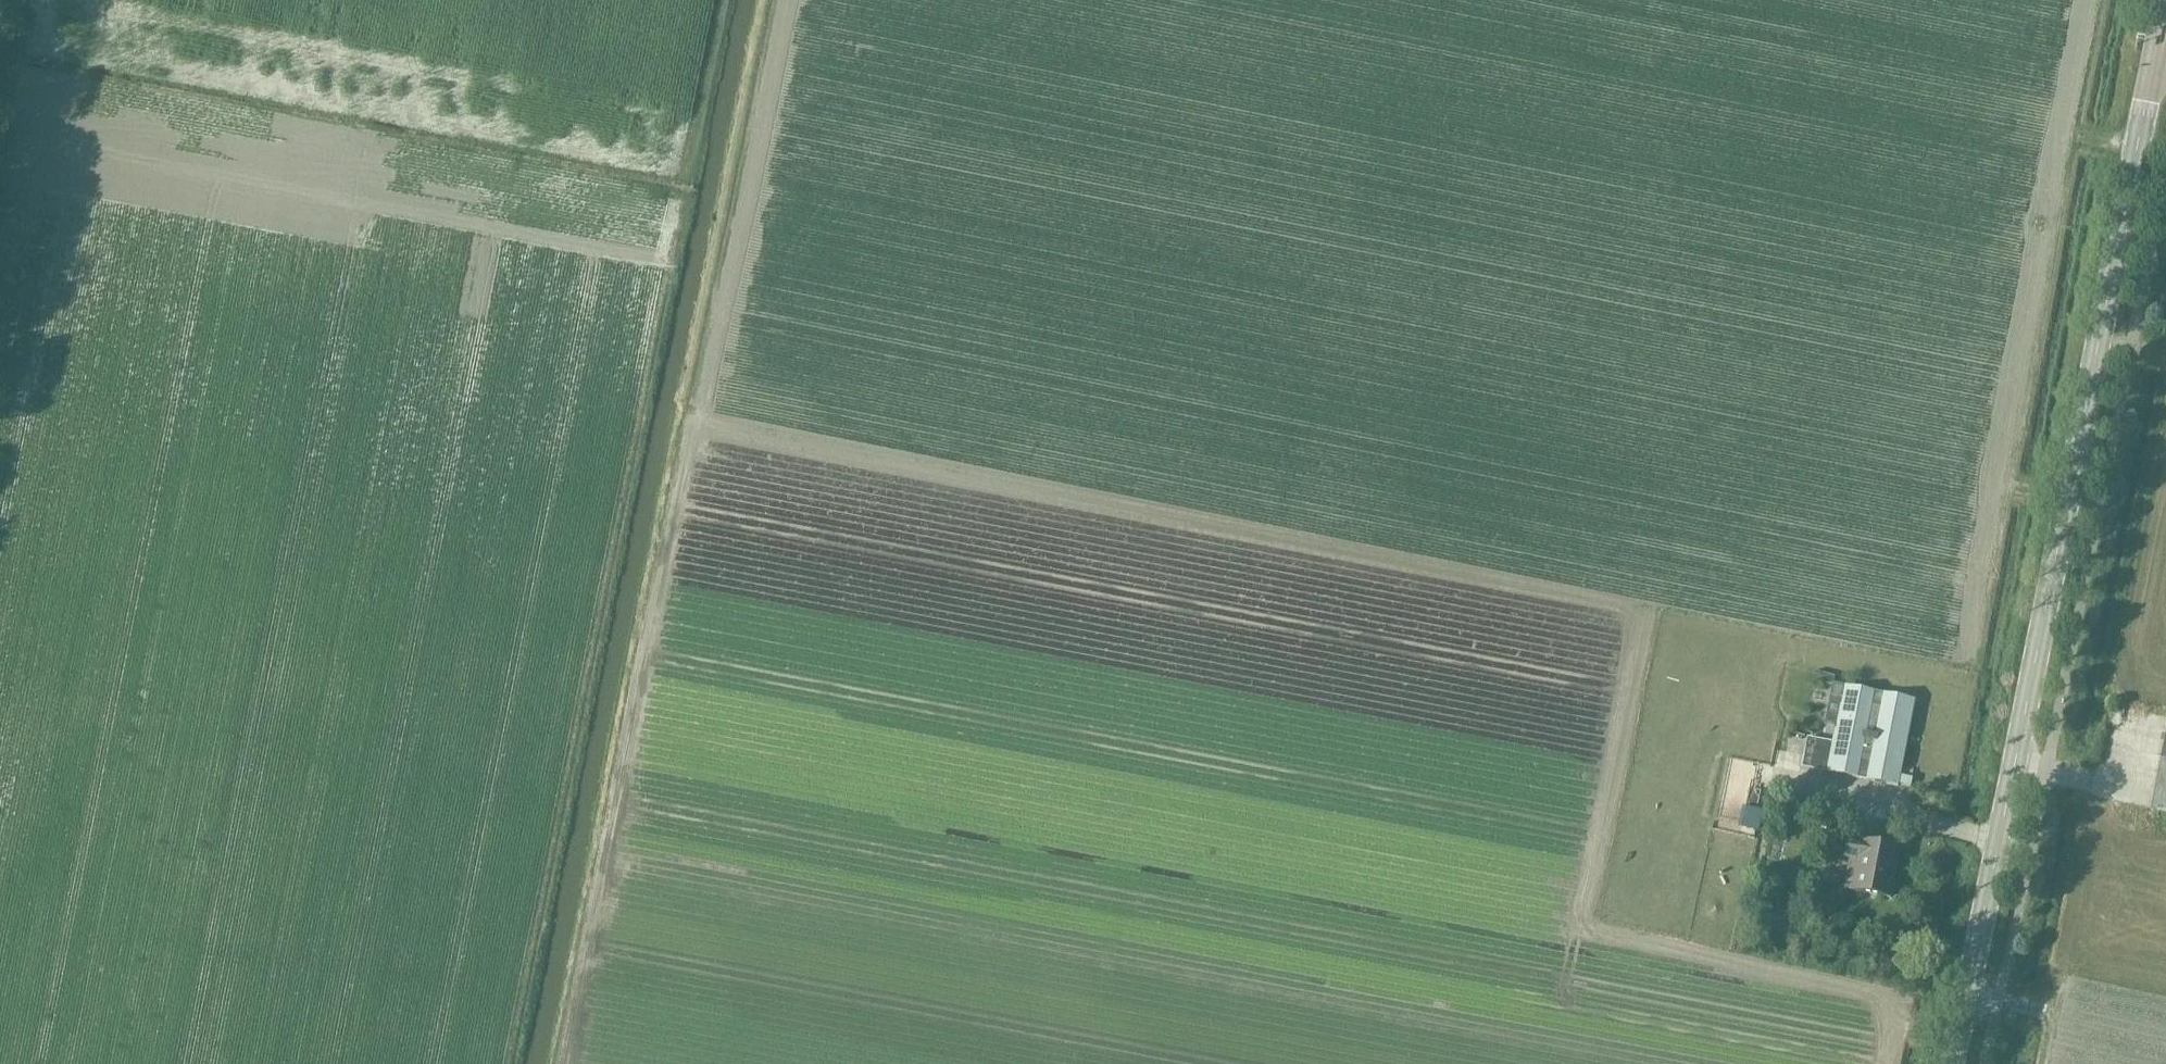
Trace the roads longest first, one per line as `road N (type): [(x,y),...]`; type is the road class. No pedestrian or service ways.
road 1 (tertiary): [(1955,1063),(2157,51)]
road 2 (track): [(743,183),(779,0)]

